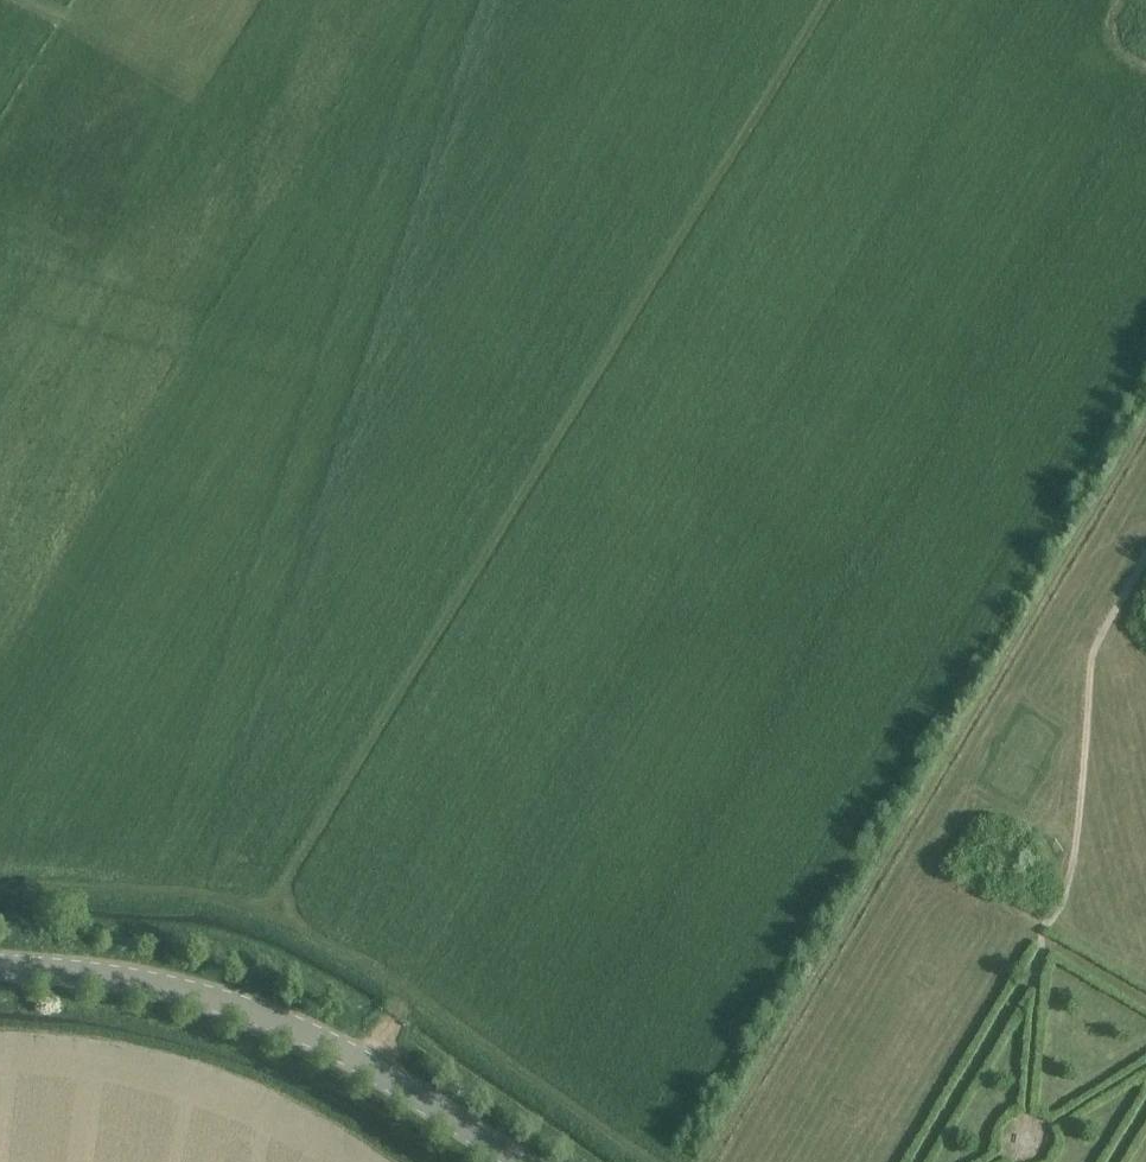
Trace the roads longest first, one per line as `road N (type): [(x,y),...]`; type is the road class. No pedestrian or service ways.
road 1 (tertiary): [(516,1161),(331,1048),(252,1011),(87,973),(0,967)]

